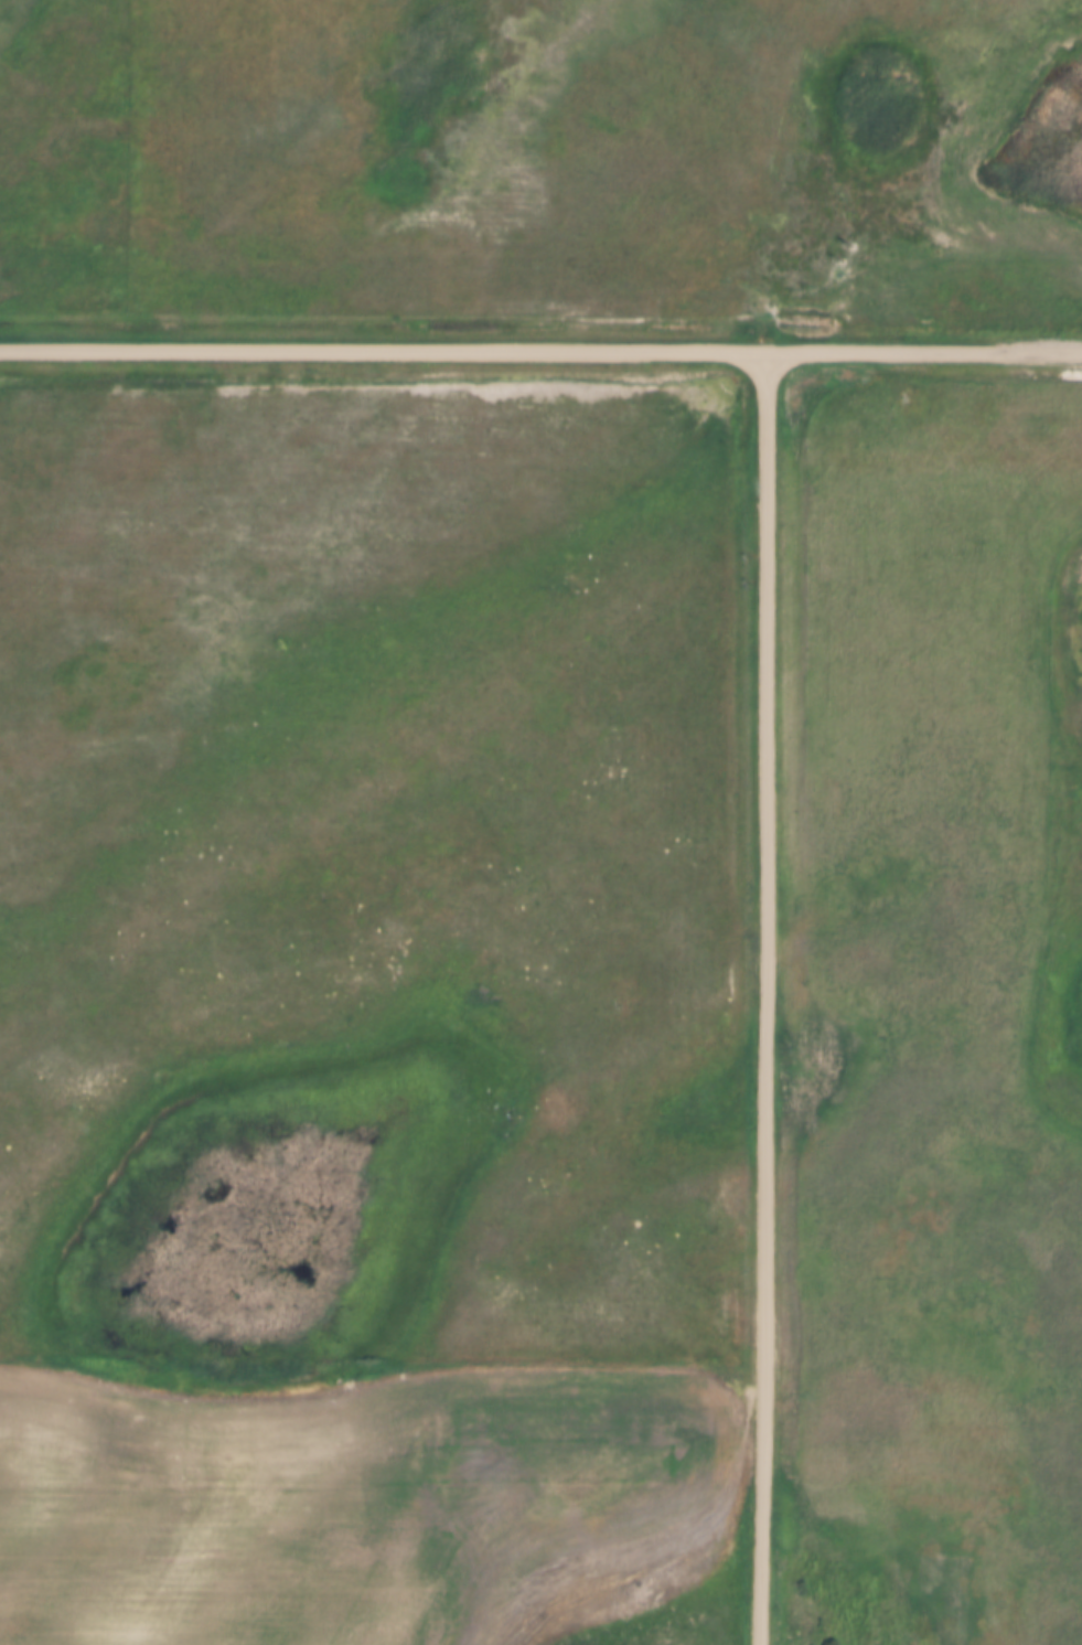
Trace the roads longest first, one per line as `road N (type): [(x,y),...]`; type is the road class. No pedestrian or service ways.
road 1 (residential): [(758,1644),(765,350)]
road 2 (residential): [(1081,349),(0,348)]

